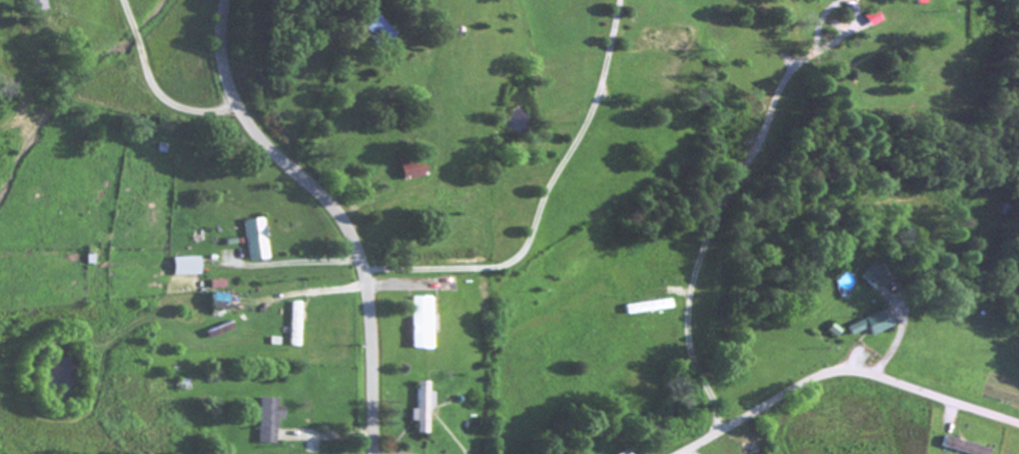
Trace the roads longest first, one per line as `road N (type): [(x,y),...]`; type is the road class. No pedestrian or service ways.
road 1 (secondary): [(371,453),(367,307),(358,264),(330,209),(256,135),(231,93),(222,58),(225,0)]
road 2 (residential): [(677,453),(795,387),(842,373),(1018,425)]

